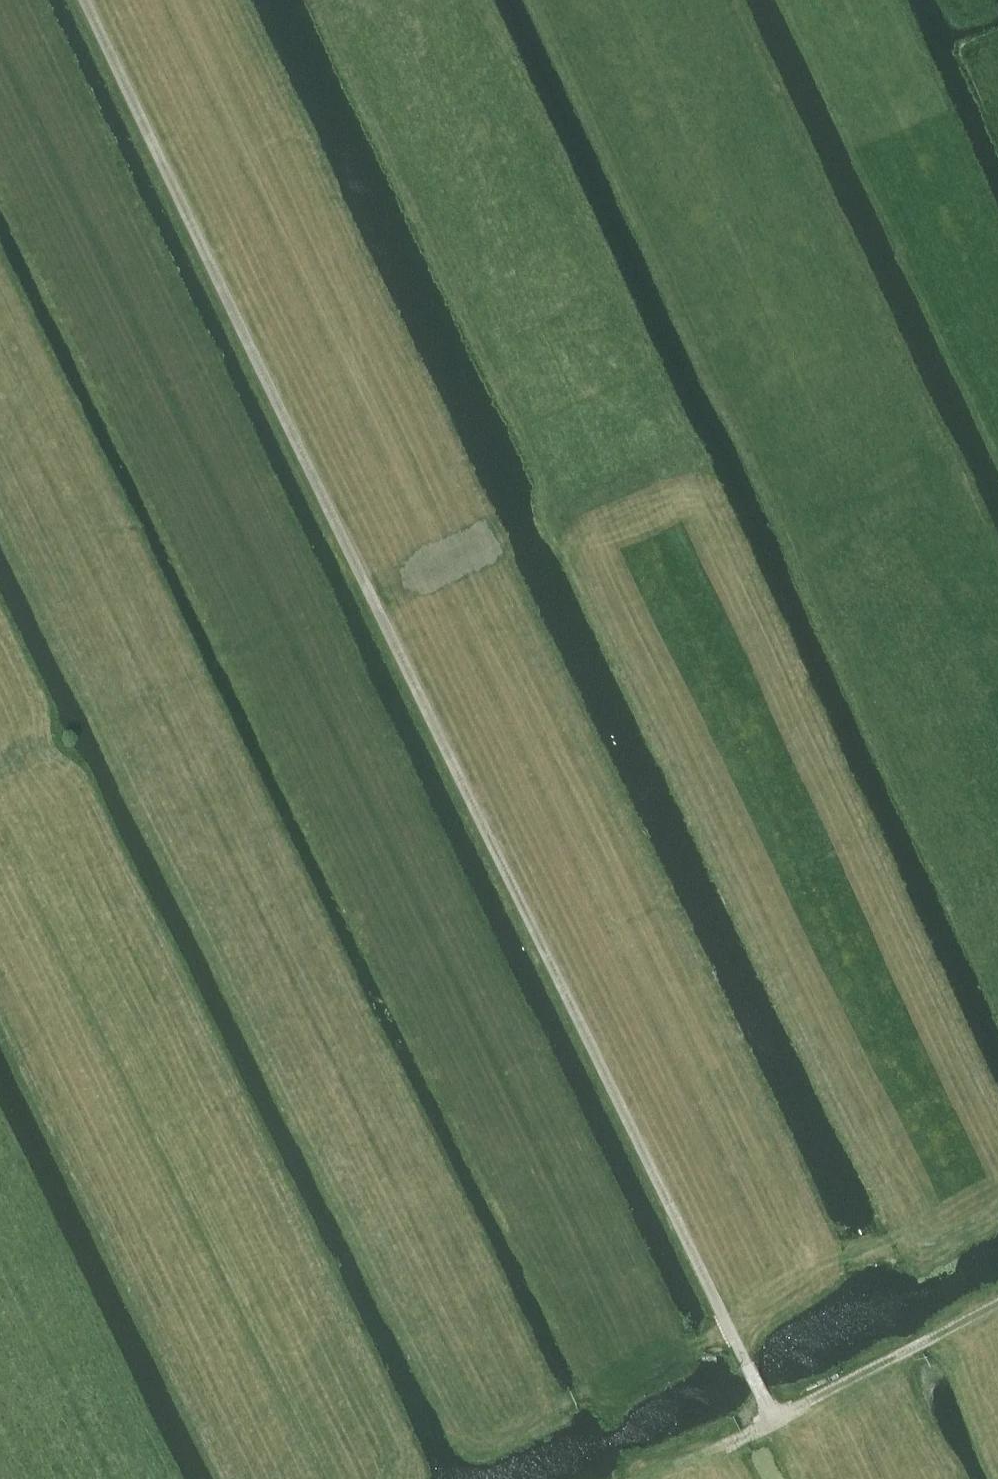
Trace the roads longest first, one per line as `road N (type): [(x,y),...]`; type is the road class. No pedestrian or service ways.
road 1 (track): [(86,0),(776,1417),(680,1462)]
road 2 (track): [(776,1417),(997,1303)]

